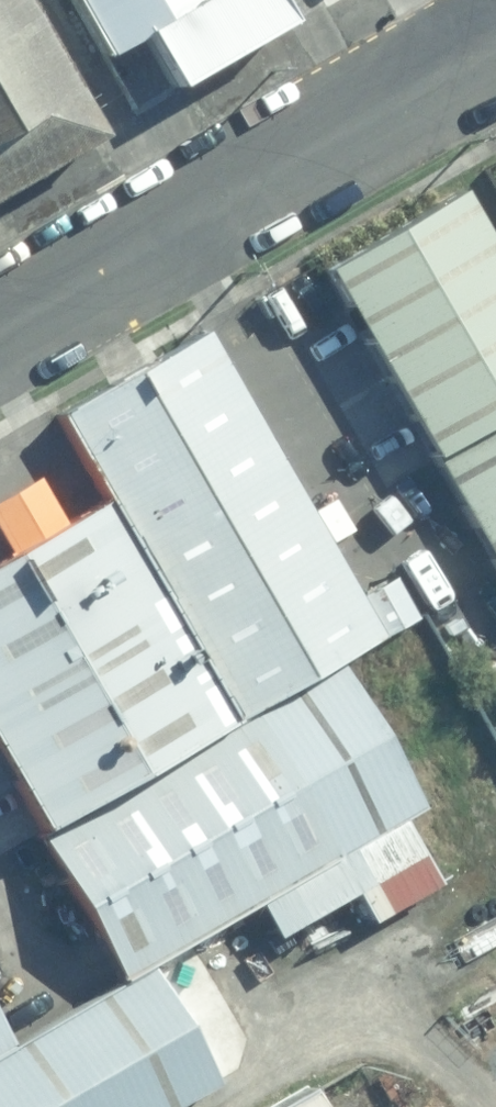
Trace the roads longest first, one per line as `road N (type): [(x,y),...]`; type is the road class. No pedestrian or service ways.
road 1 (residential): [(495,53),(0,337)]

